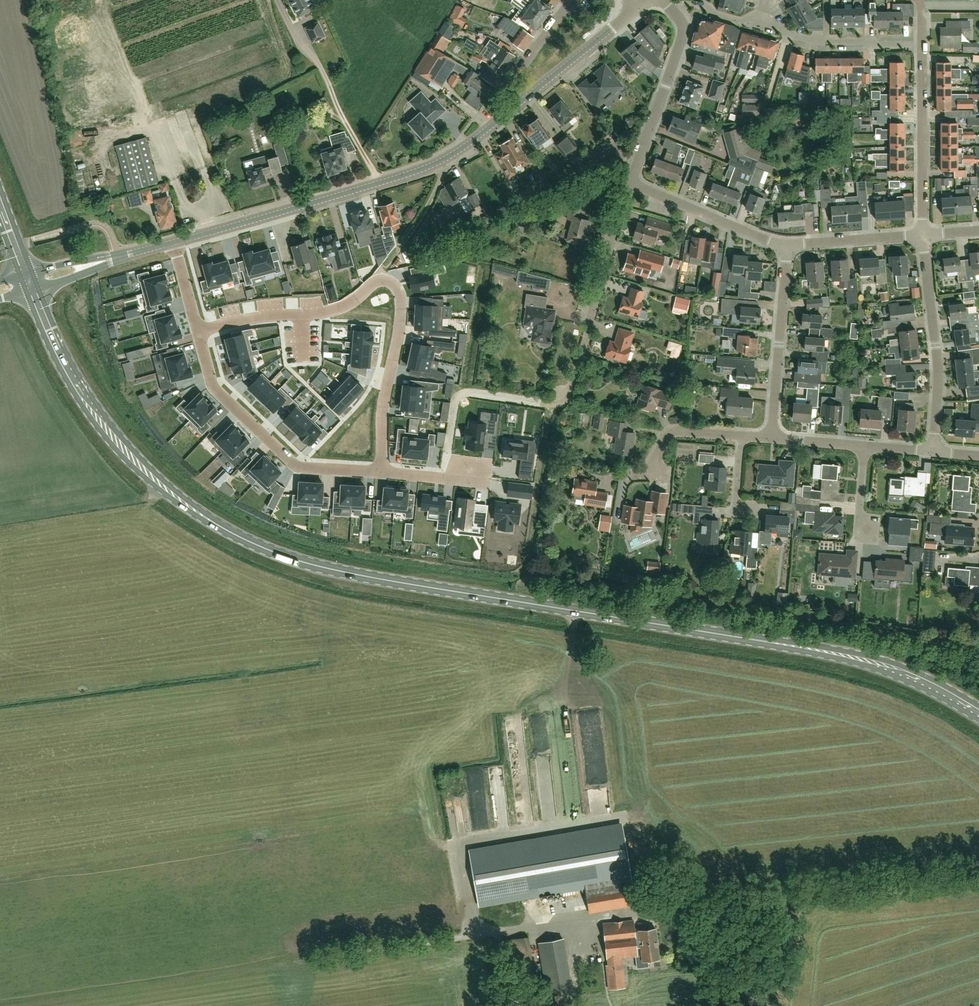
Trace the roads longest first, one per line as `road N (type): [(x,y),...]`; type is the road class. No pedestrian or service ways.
road 1 (primary): [(978,714),(913,676),(856,657),(390,581),(249,543),(184,503),(100,424),(28,281)]
road 2 (residential): [(175,242),(443,161),(641,5)]
road 3 (residential): [(384,472),(385,391),(403,314),(398,286),(379,280),(320,313),(253,317),(199,332)]
road 4 (residential): [(921,48),(786,36),(771,20),(752,16),(741,23),(694,1),(675,13)]
road 5 (residential): [(199,332),(213,388),(299,467),(384,472)]
road 6 (residential): [(568,395),(632,183)]
road 7 (residential): [(932,449),(939,368),(922,235)]
road 8 (residential): [(772,438),(786,247)]
road 9 (residential): [(921,48),(922,235)]
road 10 (residential): [(632,183),(684,28),(675,13)]
road 11 (residential): [(632,183),(786,247)]
road 12 (residential): [(28,281),(175,242)]
road 13 (residential): [(623,477),(648,474),(674,431),(742,435)]
road 14 (residential): [(486,104),(576,0)]
road 15 (residential): [(786,247),(922,235)]

